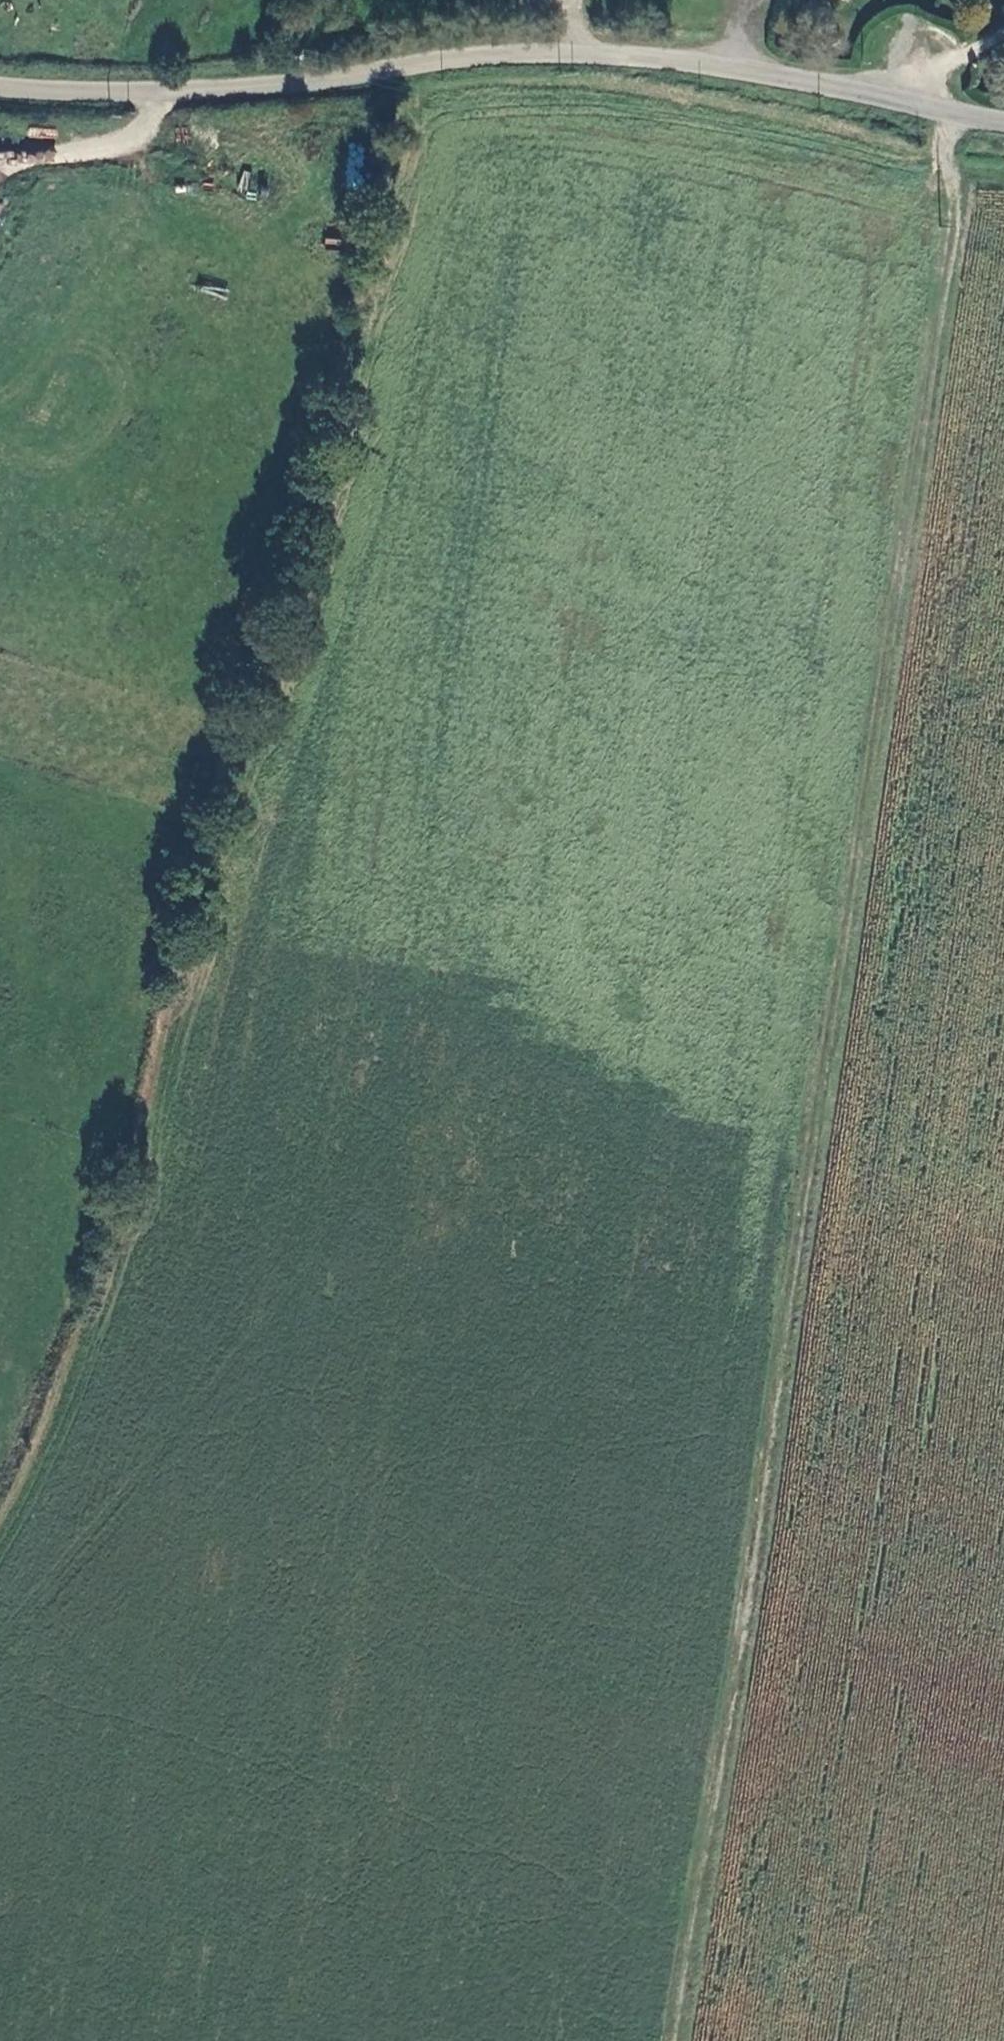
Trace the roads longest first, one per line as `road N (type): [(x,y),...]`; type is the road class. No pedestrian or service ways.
road 1 (unclassified): [(0,84),(63,92),(219,89),(501,51),(636,54),(1003,122)]

